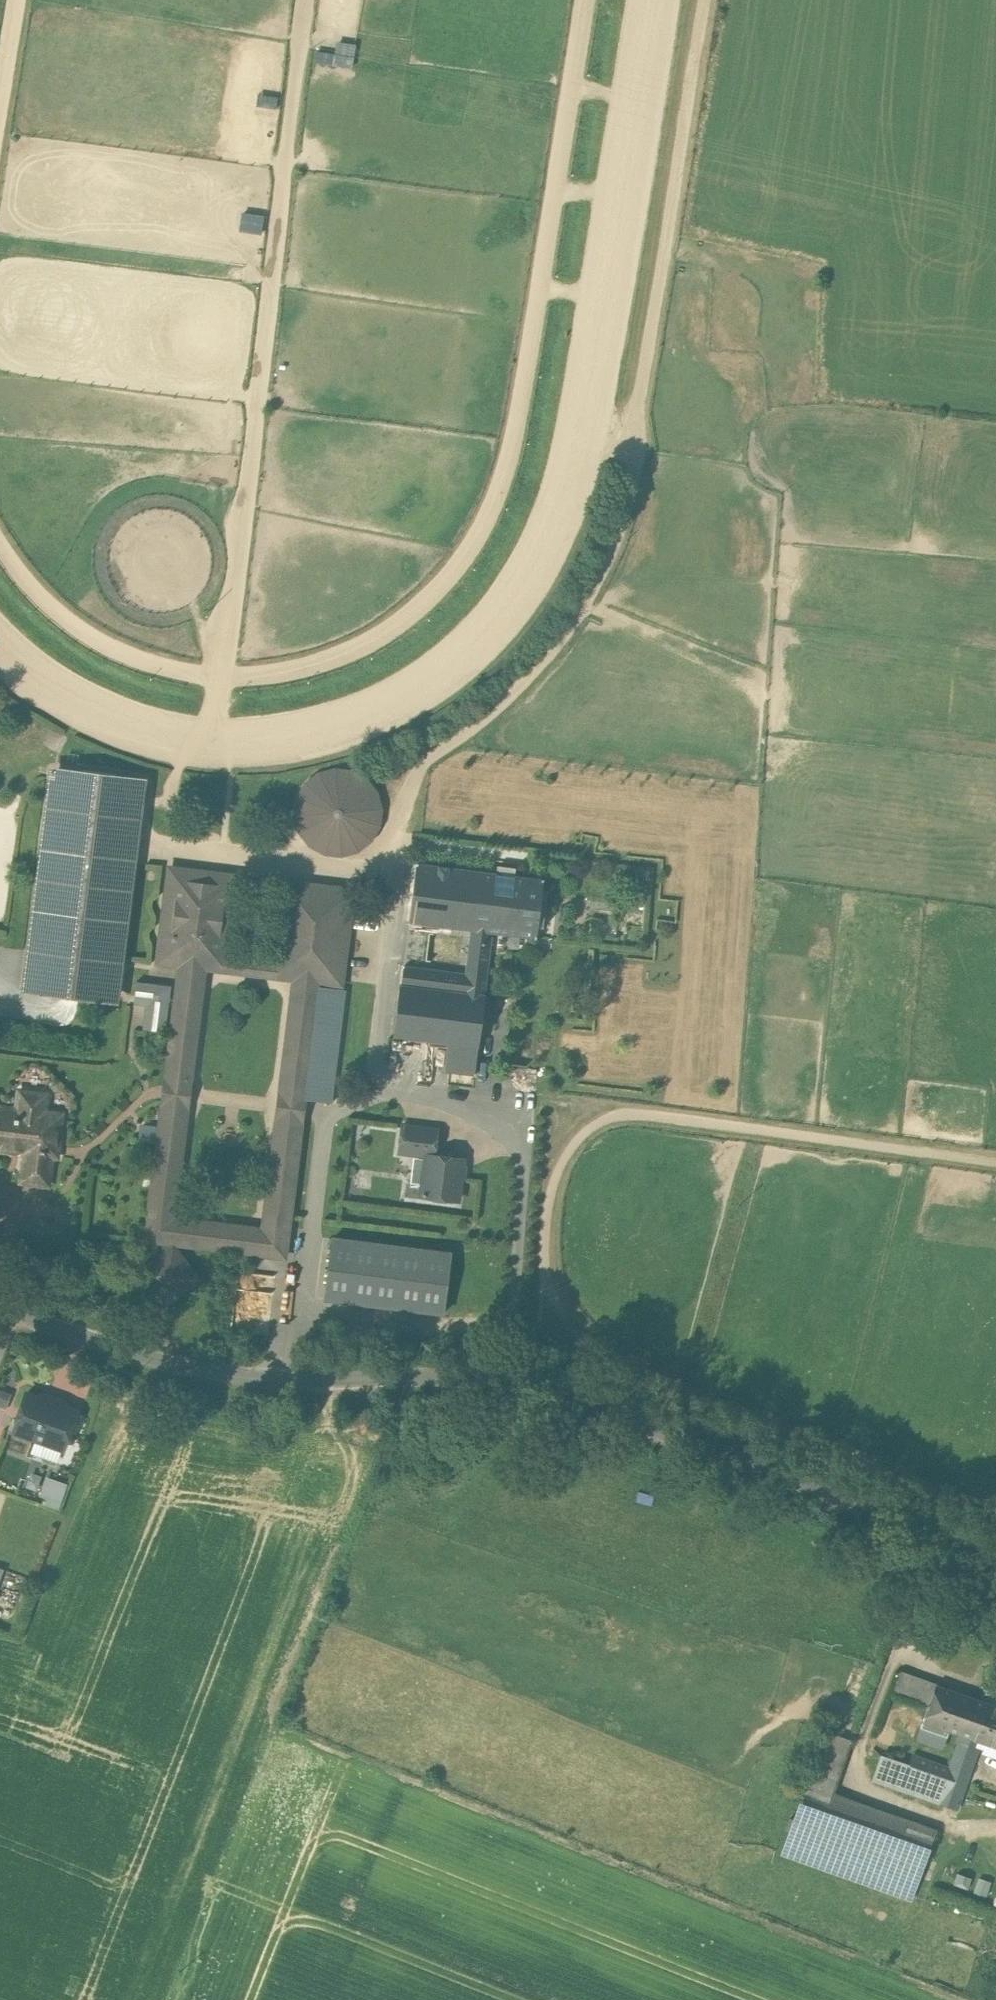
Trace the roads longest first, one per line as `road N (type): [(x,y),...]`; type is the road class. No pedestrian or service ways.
road 1 (unclassified): [(995,1551),(473,1373),(242,1374),(0,1315)]

